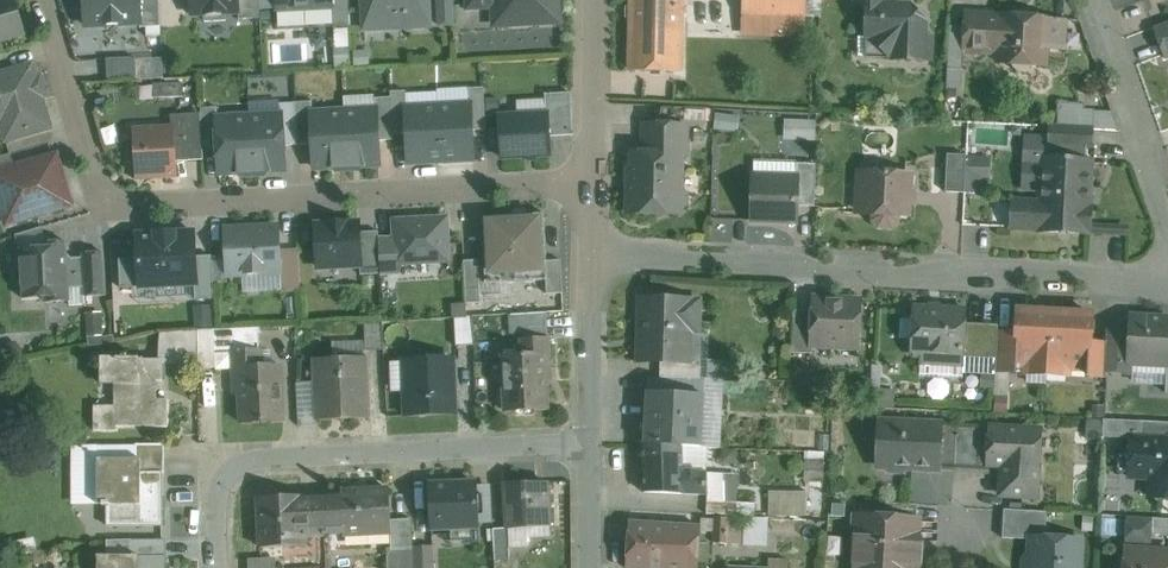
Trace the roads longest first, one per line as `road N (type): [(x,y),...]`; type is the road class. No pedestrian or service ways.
road 1 (residential): [(592,182),(117,205),(97,188),(41,0)]
road 2 (residential): [(1167,277),(1103,283),(591,252)]
road 3 (residential): [(216,567),(215,483),(242,457),(590,441)]
road 4 (residential): [(1167,203),(1102,0)]
road 5 (residential): [(590,441),(591,252)]
road 6 (residential): [(592,182),(596,0)]
road 7 (residential): [(591,567),(590,441)]

